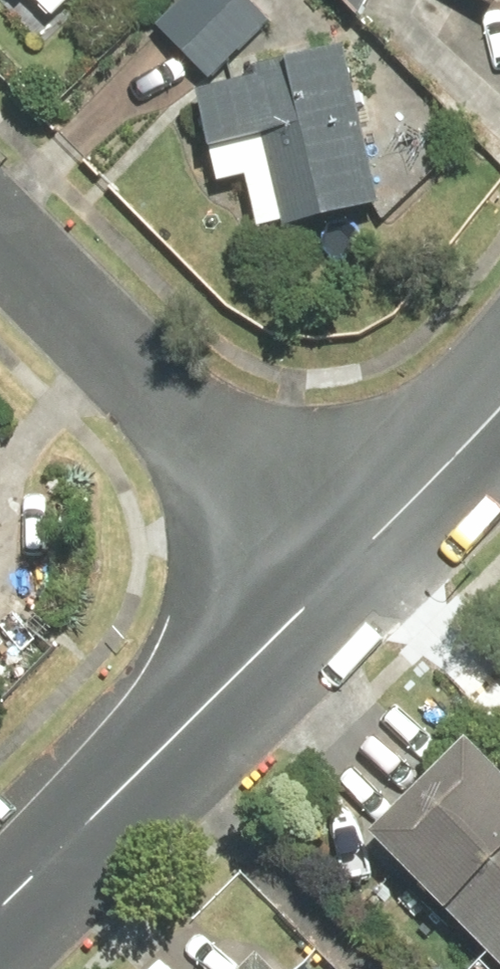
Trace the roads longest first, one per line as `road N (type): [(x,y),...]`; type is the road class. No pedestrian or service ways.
road 1 (residential): [(0,214),(343,572)]
road 2 (tertiary): [(0,909),(343,572)]
road 3 (tertiary): [(343,572),(499,407)]

